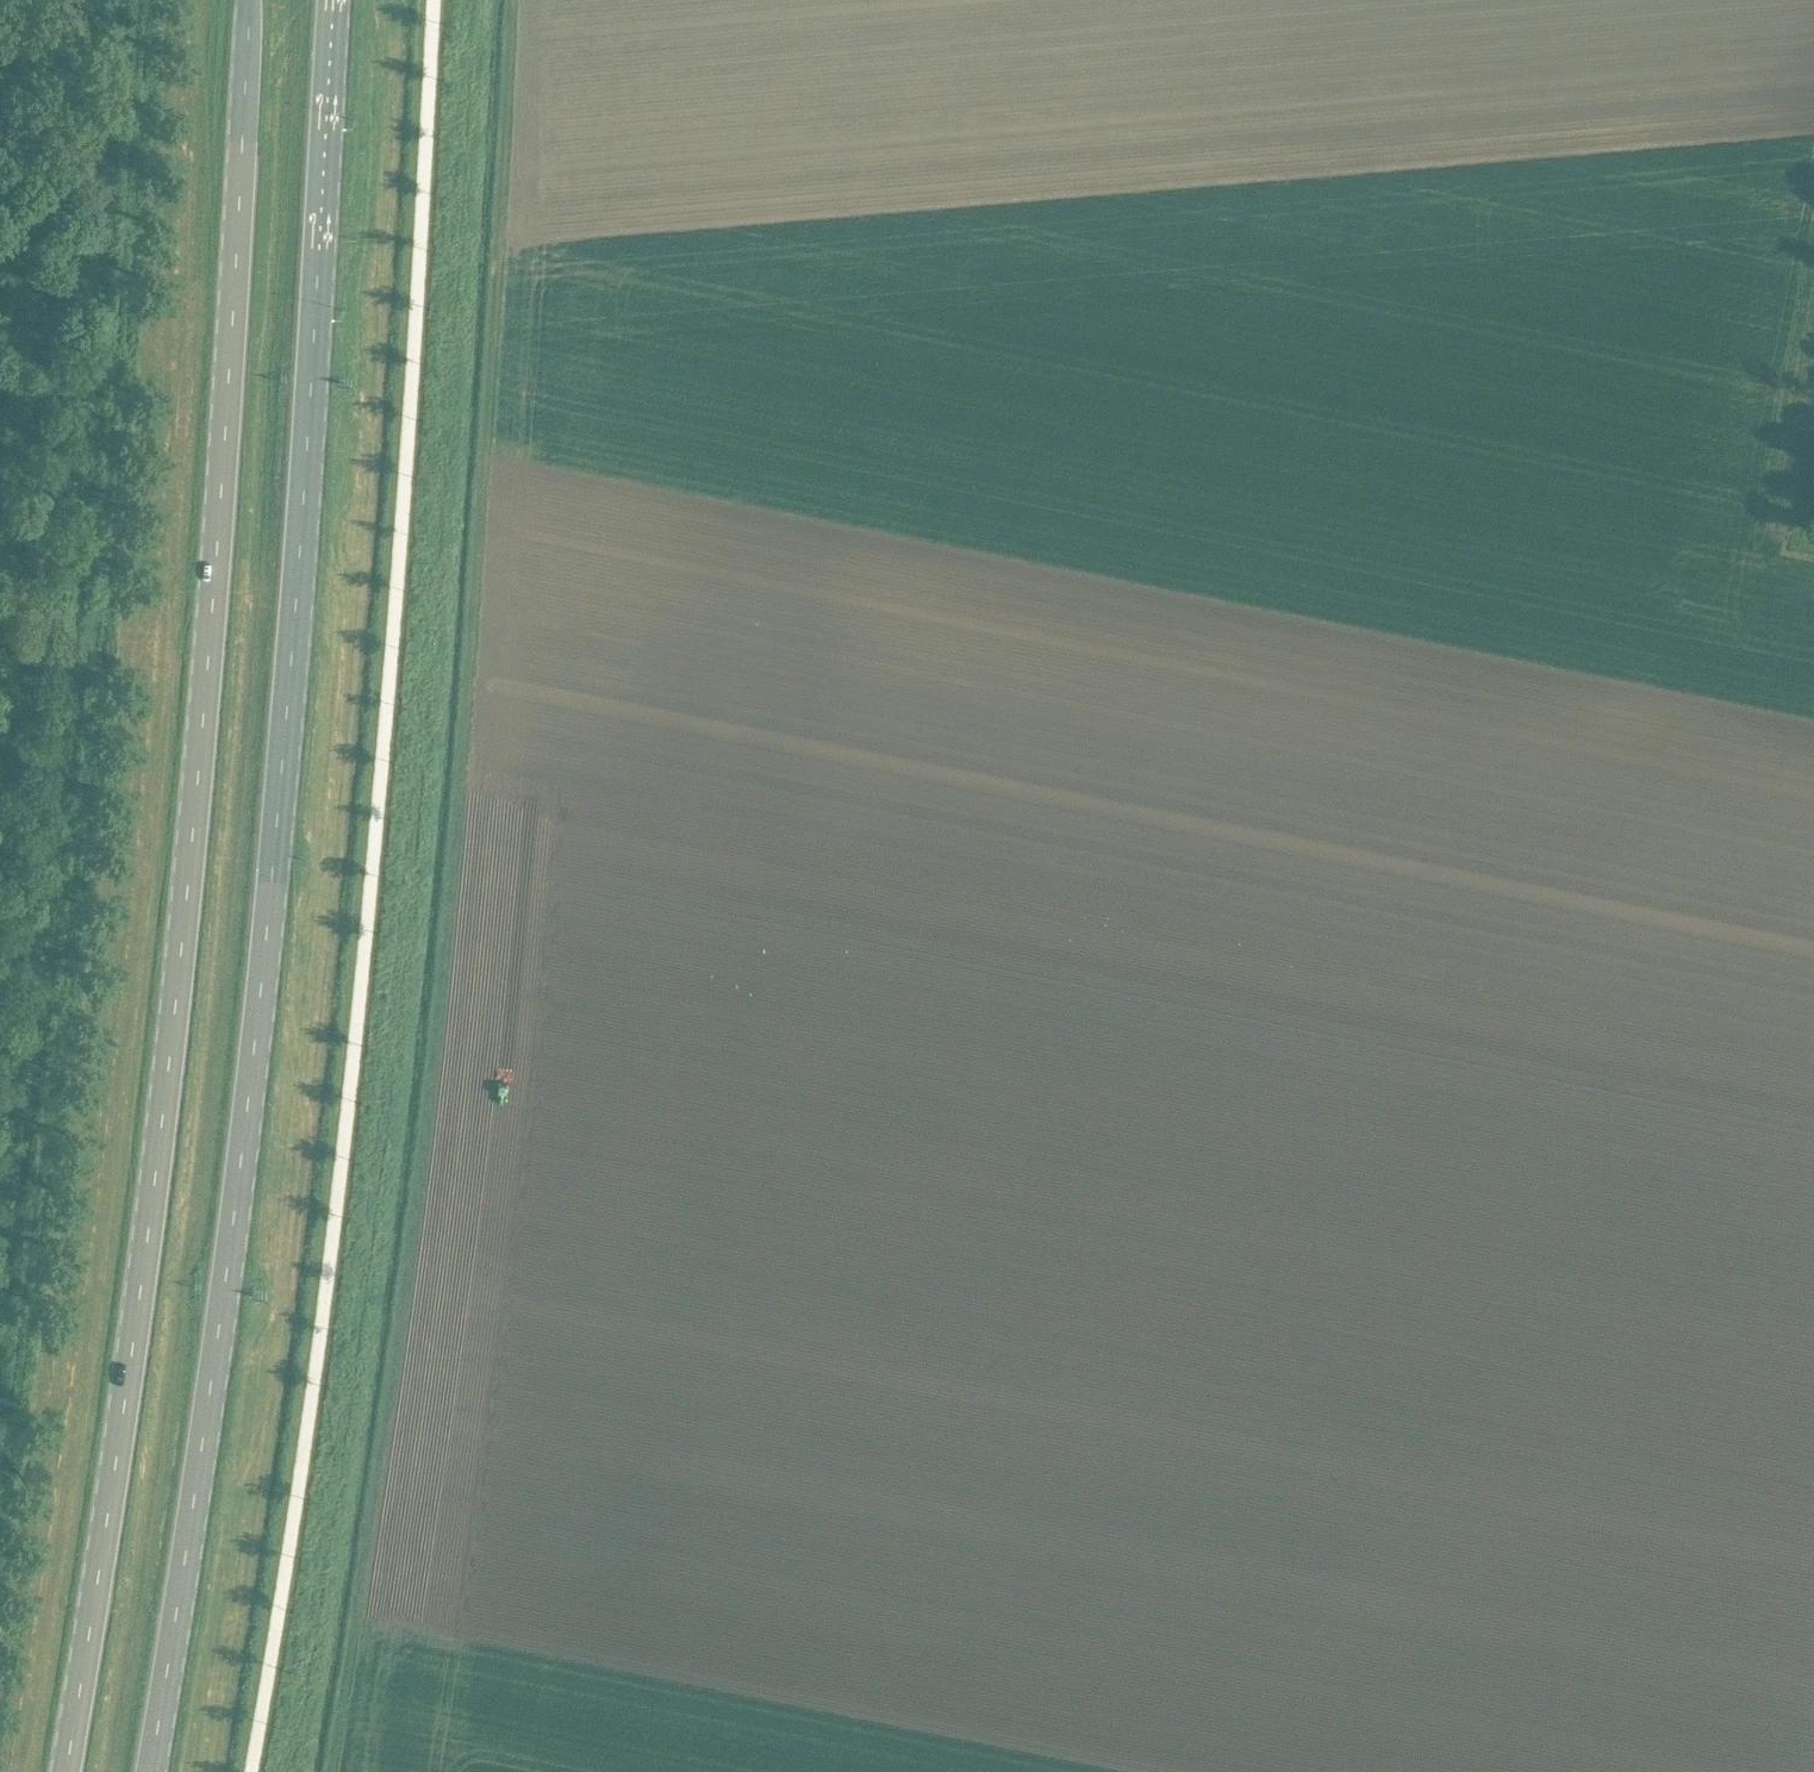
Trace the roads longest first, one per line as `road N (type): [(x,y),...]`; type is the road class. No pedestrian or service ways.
road 1 (primary): [(248,0),(202,724),(90,1642),(65,1771)]
road 2 (primary): [(156,1771),(268,989),(332,0)]

